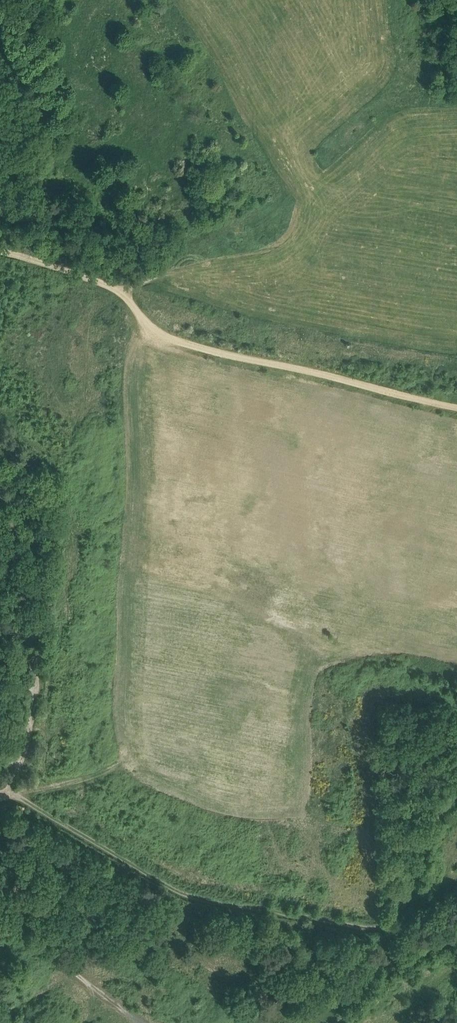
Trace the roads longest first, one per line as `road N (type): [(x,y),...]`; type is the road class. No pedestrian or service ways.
road 1 (track): [(139,1022),(0,929)]

